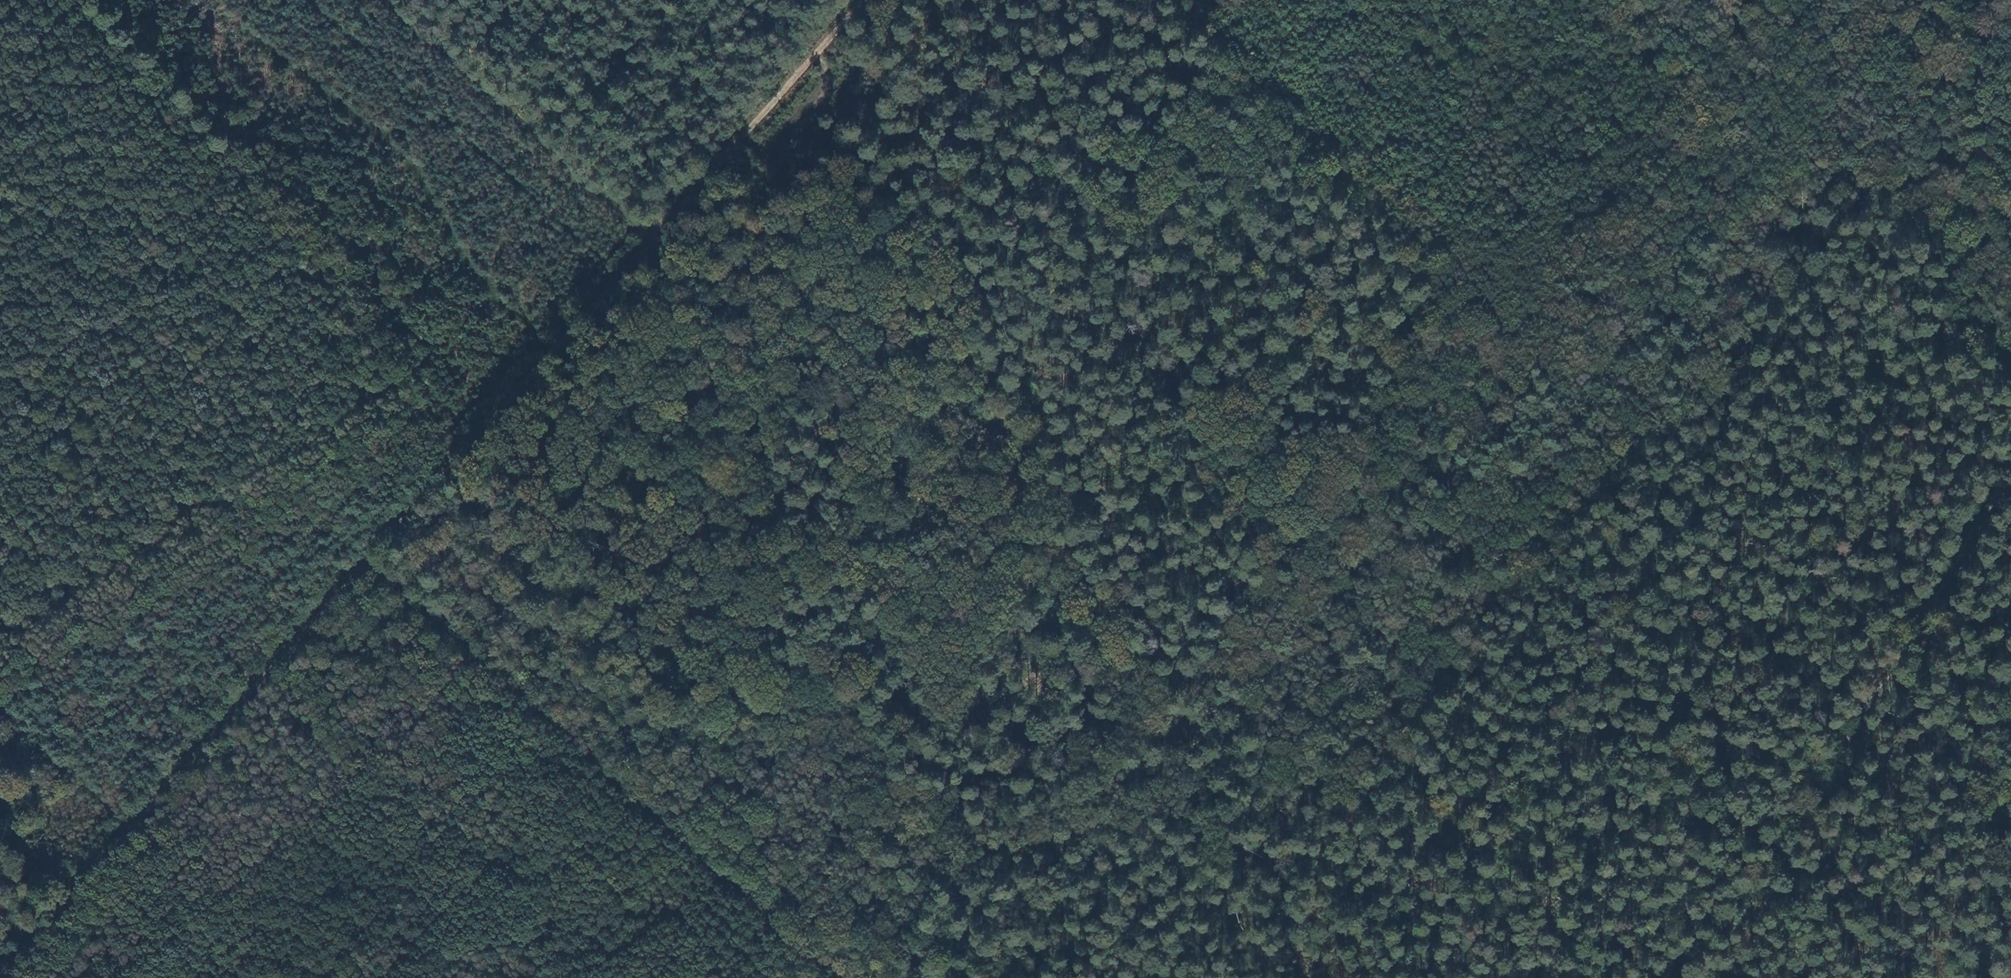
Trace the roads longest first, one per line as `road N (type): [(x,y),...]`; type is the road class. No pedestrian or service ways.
road 1 (track): [(369,558),(2,977)]
road 2 (track): [(713,175),(369,558)]
road 3 (track): [(802,78),(713,175)]

